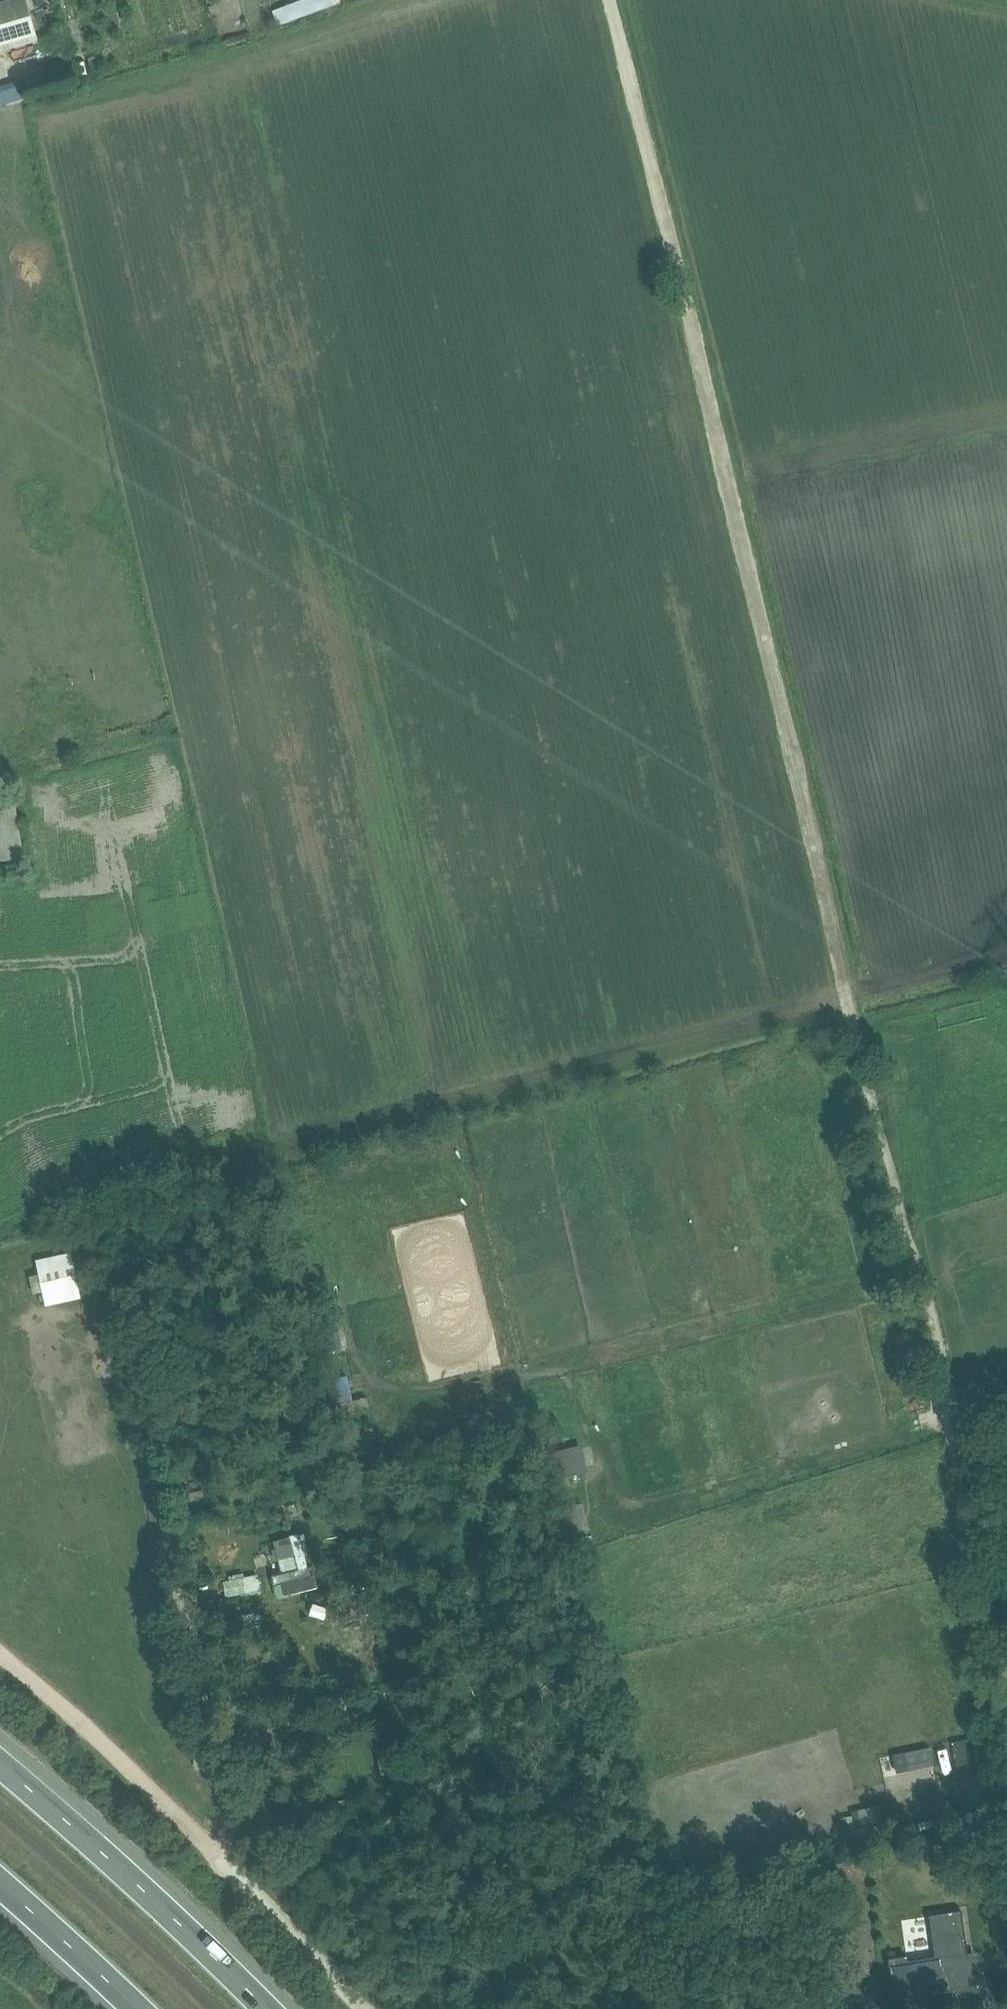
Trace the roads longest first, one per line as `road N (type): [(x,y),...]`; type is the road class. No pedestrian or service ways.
road 1 (unclassified): [(1006,1683),(611,0)]
road 2 (motorway): [(266,2008),(0,1764)]
road 3 (track): [(219,1859),(61,1699),(0,1653)]
road 4 (unclassified): [(219,1859),(359,2008)]
road 5 (motorway): [(0,1884),(136,2008)]

